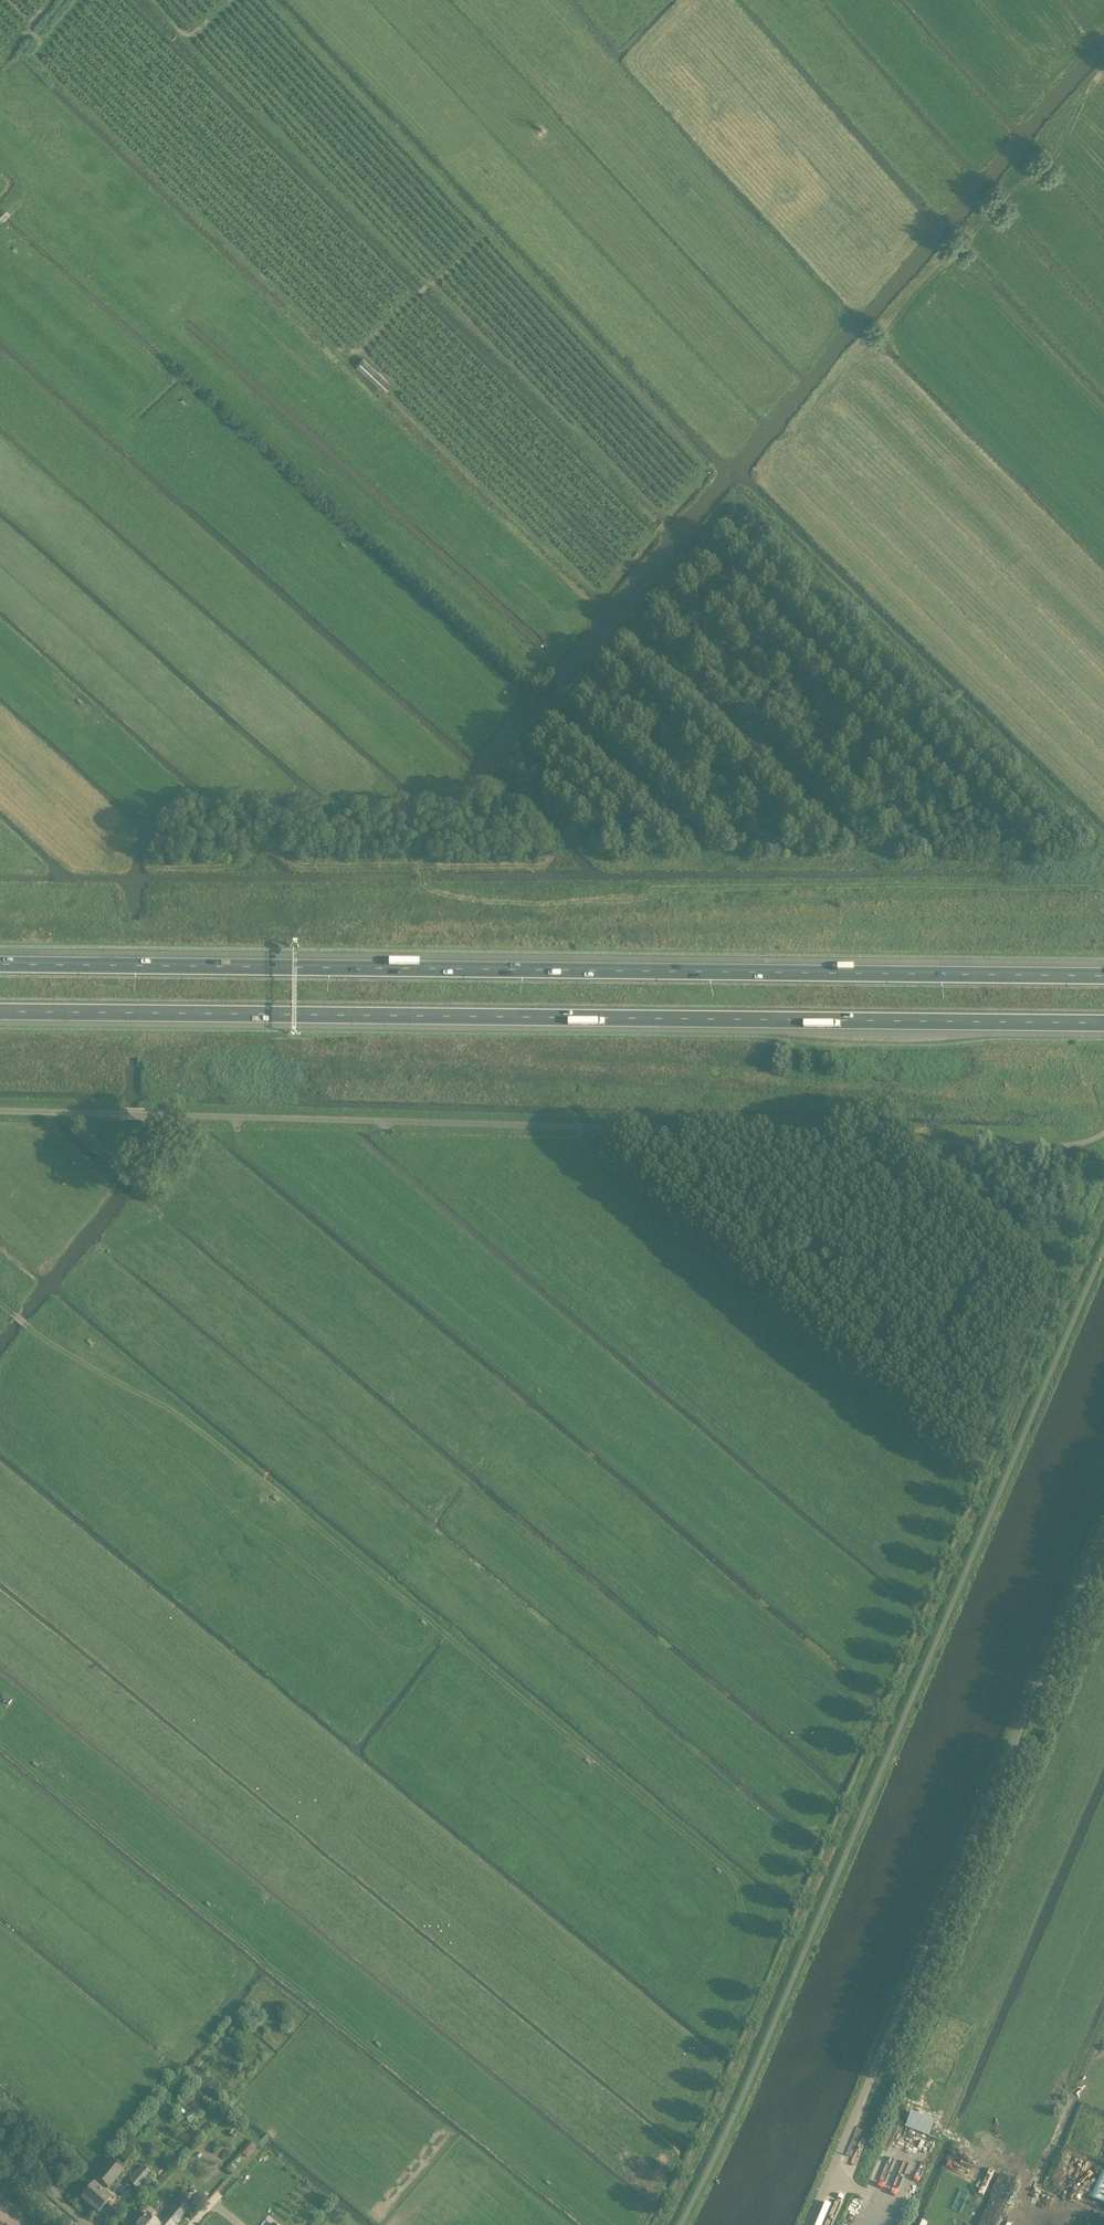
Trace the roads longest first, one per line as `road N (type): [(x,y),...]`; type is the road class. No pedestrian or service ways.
road 1 (motorway): [(1103,976),(0,964)]
road 2 (motorway): [(0,1012),(1103,1023)]
road 3 (unclassified): [(0,1113),(912,1135)]
road 4 (unclassified): [(807,2224),(1103,1525)]
road 5 (track): [(1103,70),(1069,112),(1051,159),(953,253)]

